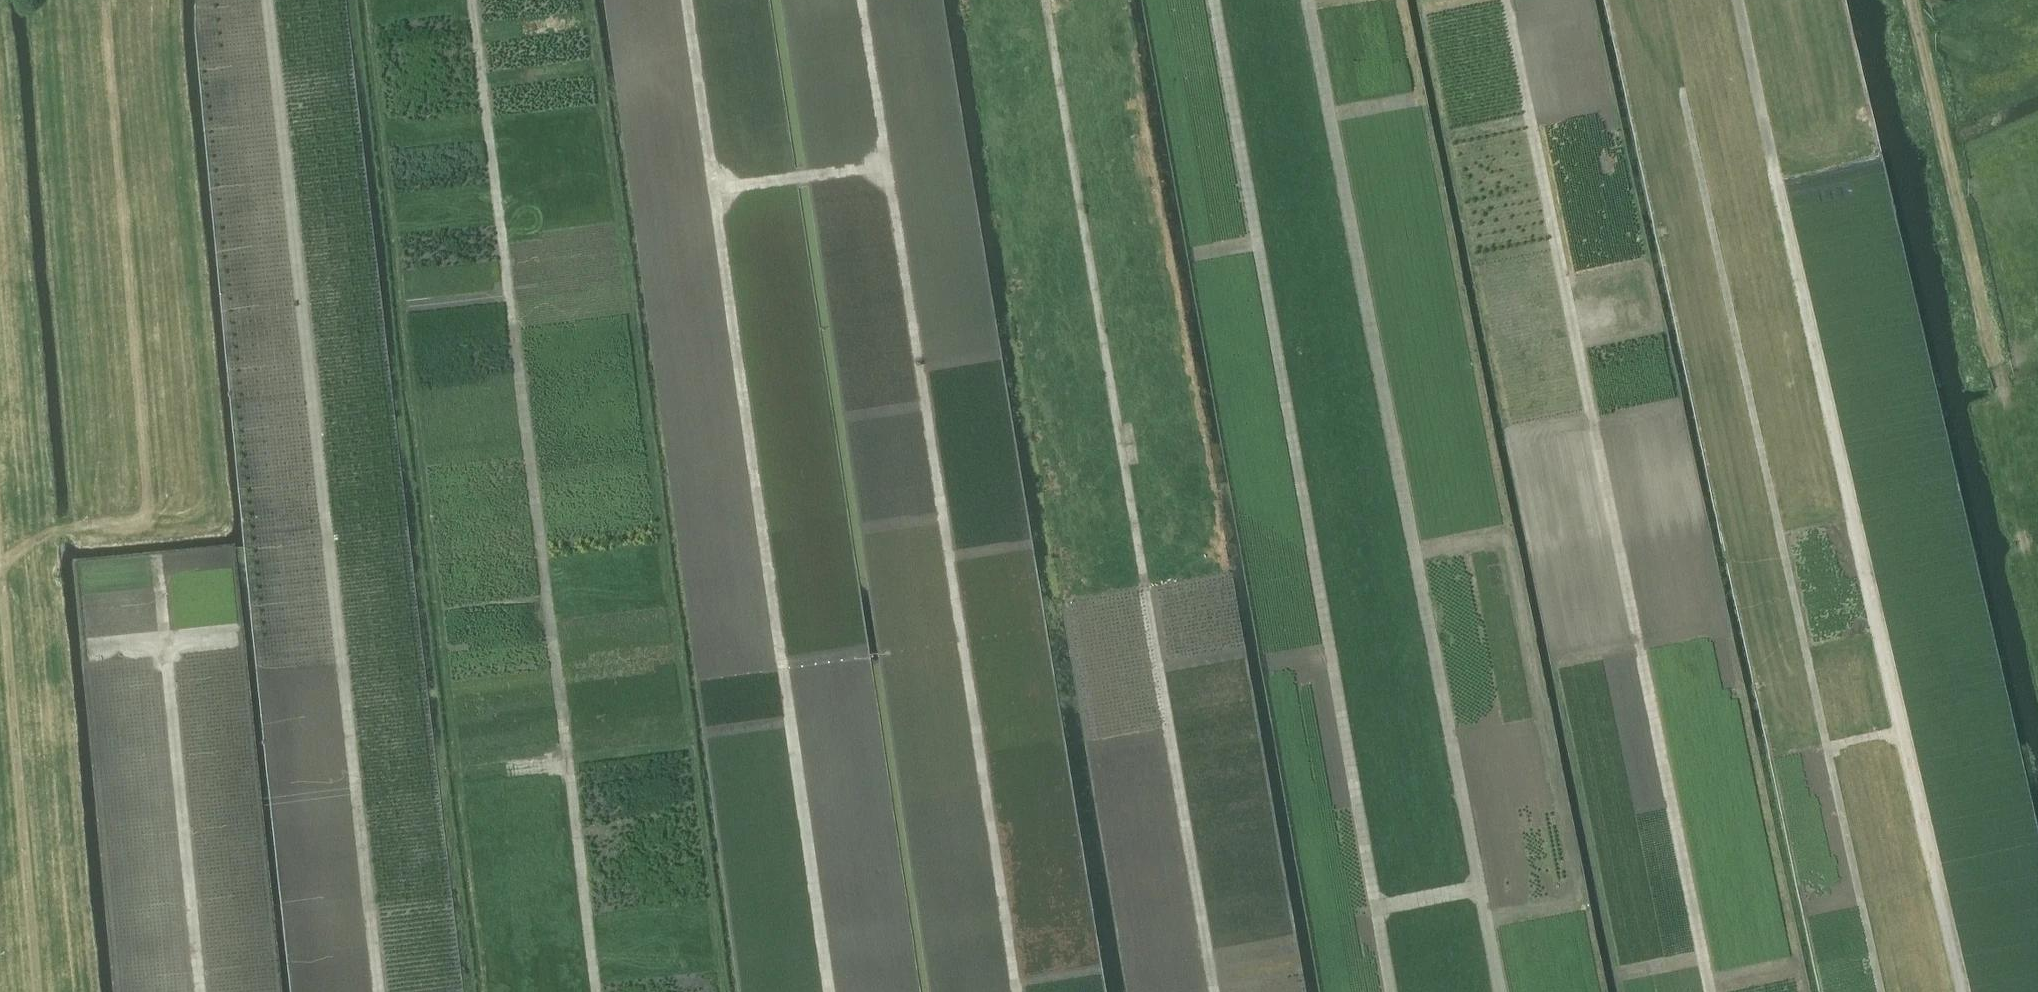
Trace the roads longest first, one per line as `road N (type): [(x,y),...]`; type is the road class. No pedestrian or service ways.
road 1 (track): [(1737,0),(1962,991)]
road 2 (track): [(1881,991),(1663,0)]
road 3 (track): [(1710,991),(1506,0)]
road 4 (track): [(1499,991),(1306,0)]
road 5 (track): [(1213,0),(1391,991)]
road 6 (track): [(1215,991),(1044,0)]
road 7 (track): [(861,0),(1014,991)]
road 8 (track): [(829,991),(686,0)]
road 9 (track): [(596,991),(472,0)]
road 10 (track): [(378,991),(265,0)]
road 11 (track): [(199,991),(157,568)]
road 12 (track): [(712,189),(886,167)]

